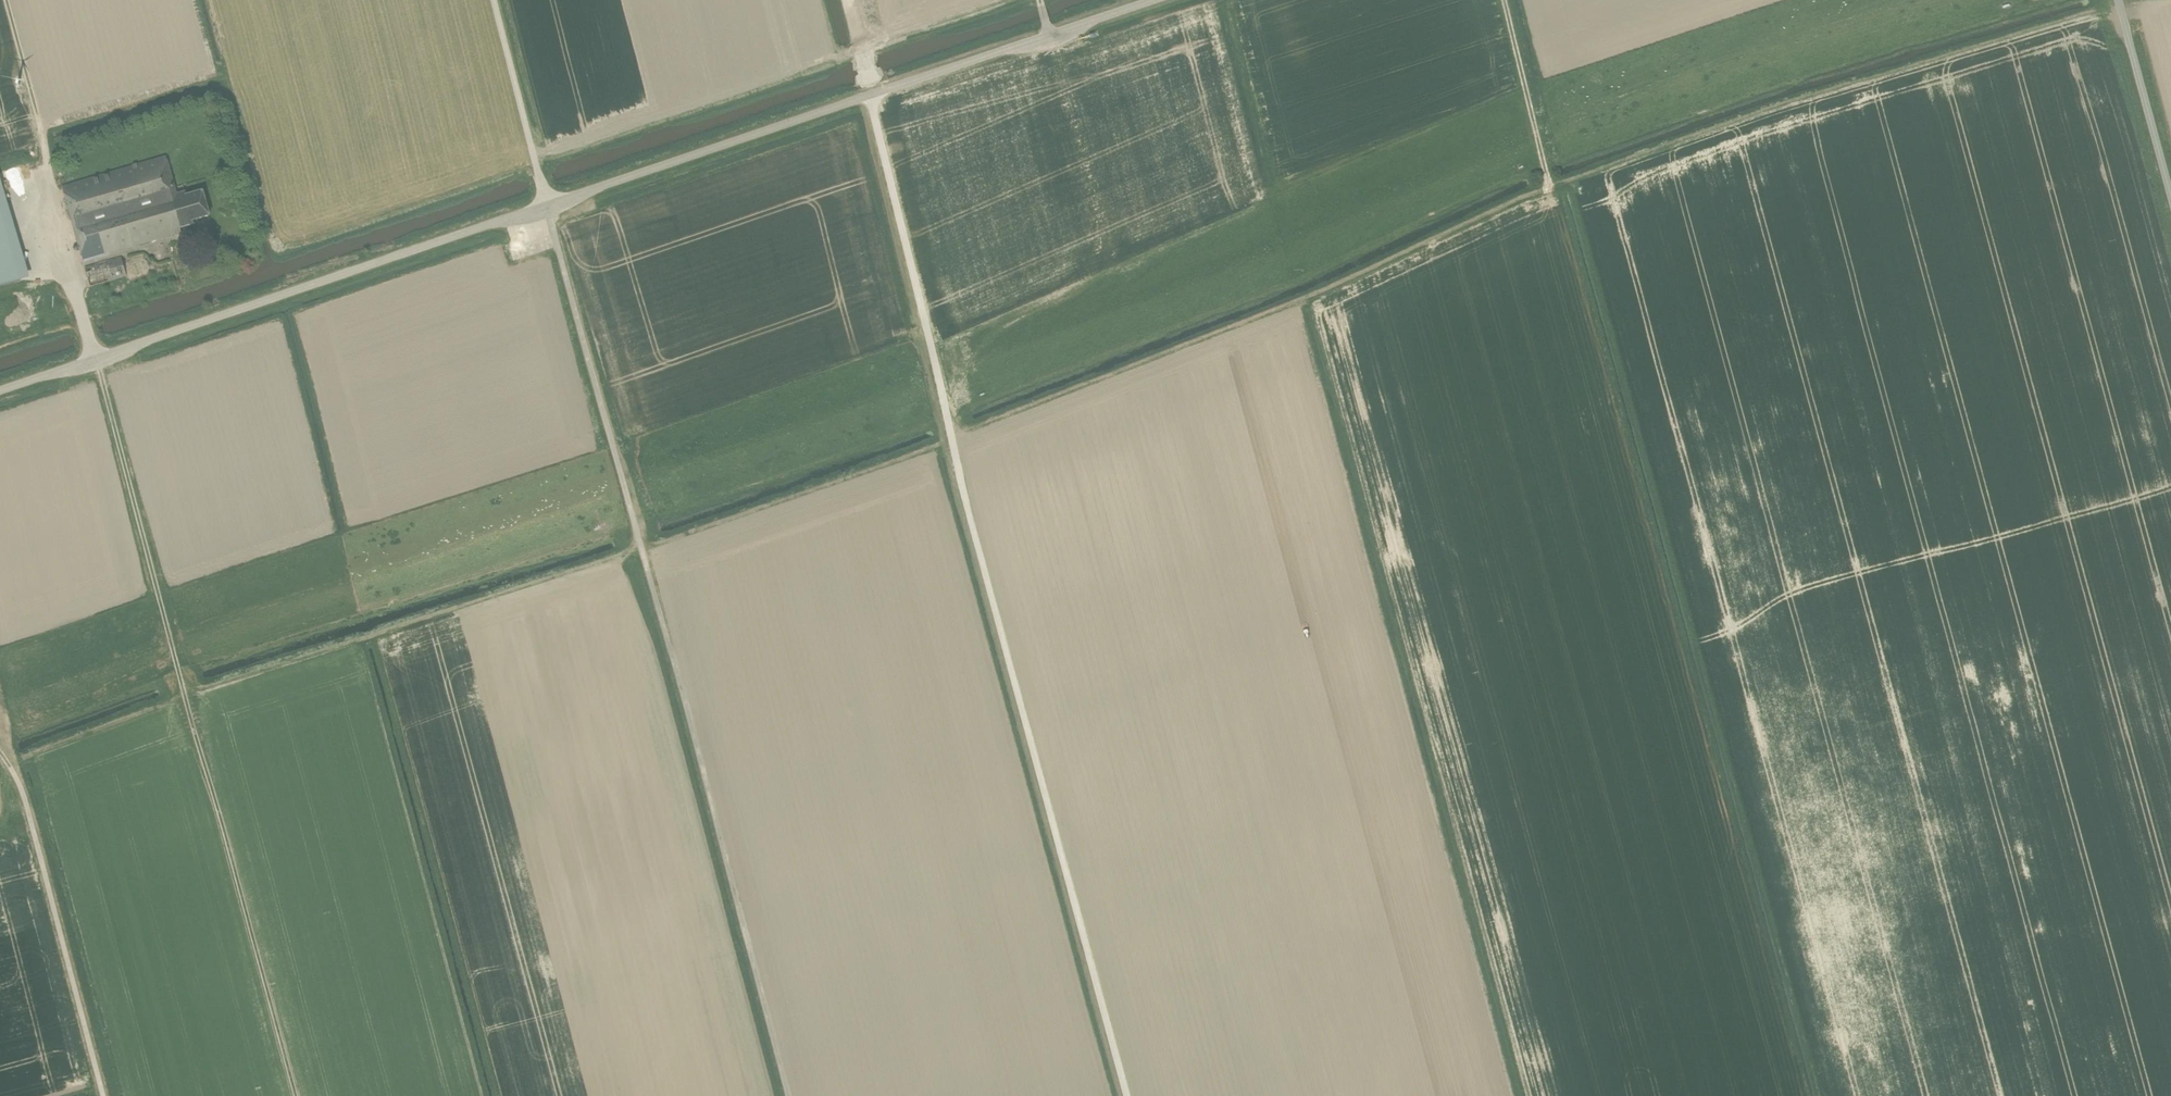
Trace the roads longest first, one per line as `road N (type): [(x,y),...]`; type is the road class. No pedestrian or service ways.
road 1 (unclassified): [(546,205),(1159,0)]
road 2 (unclassified): [(0,389),(546,205)]
road 3 (unclassified): [(495,0),(546,205)]
road 4 (unclassified): [(2170,195),(2119,0)]

